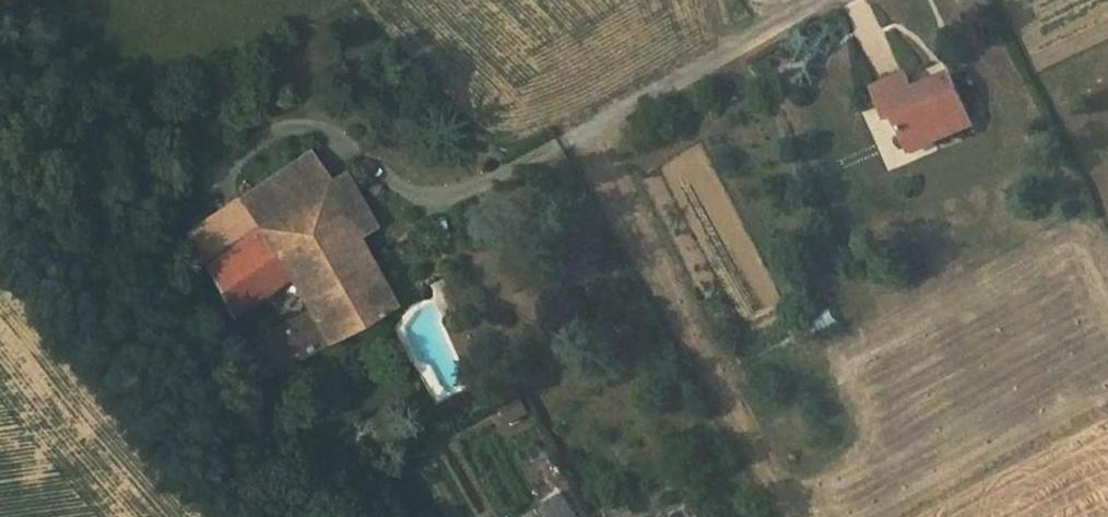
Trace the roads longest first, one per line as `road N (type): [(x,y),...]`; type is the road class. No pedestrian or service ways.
road 1 (unclassified): [(825,0),(577,139)]

